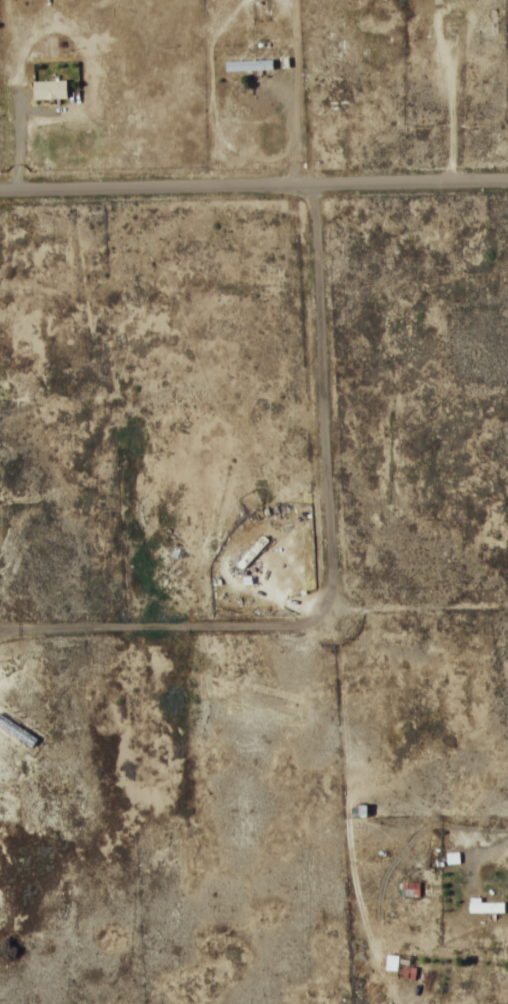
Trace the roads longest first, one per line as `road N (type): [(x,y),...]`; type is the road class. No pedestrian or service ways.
road 1 (tertiary): [(0,187),(507,179)]

